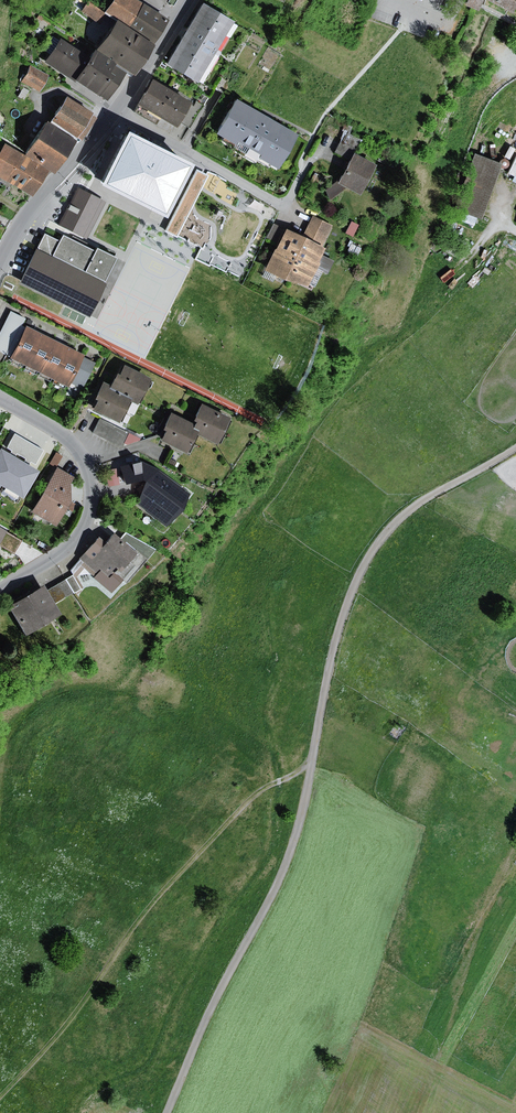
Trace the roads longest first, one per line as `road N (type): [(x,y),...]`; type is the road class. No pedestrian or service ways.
road 1 (track): [(515,449),(422,501),(368,558),(340,626),(293,842),(167,1112)]
road 2 (track): [(0,1103),(214,843),(266,791),(313,763)]
road 3 (residential): [(0,590),(79,533),(93,487),(72,441),(0,396)]
road 4 (unclassified): [(118,108),(275,202),(291,196),(305,166)]
road 5 (tertiary): [(118,108),(32,204),(0,259)]
road 6 (tertiary): [(189,0),(118,108)]

